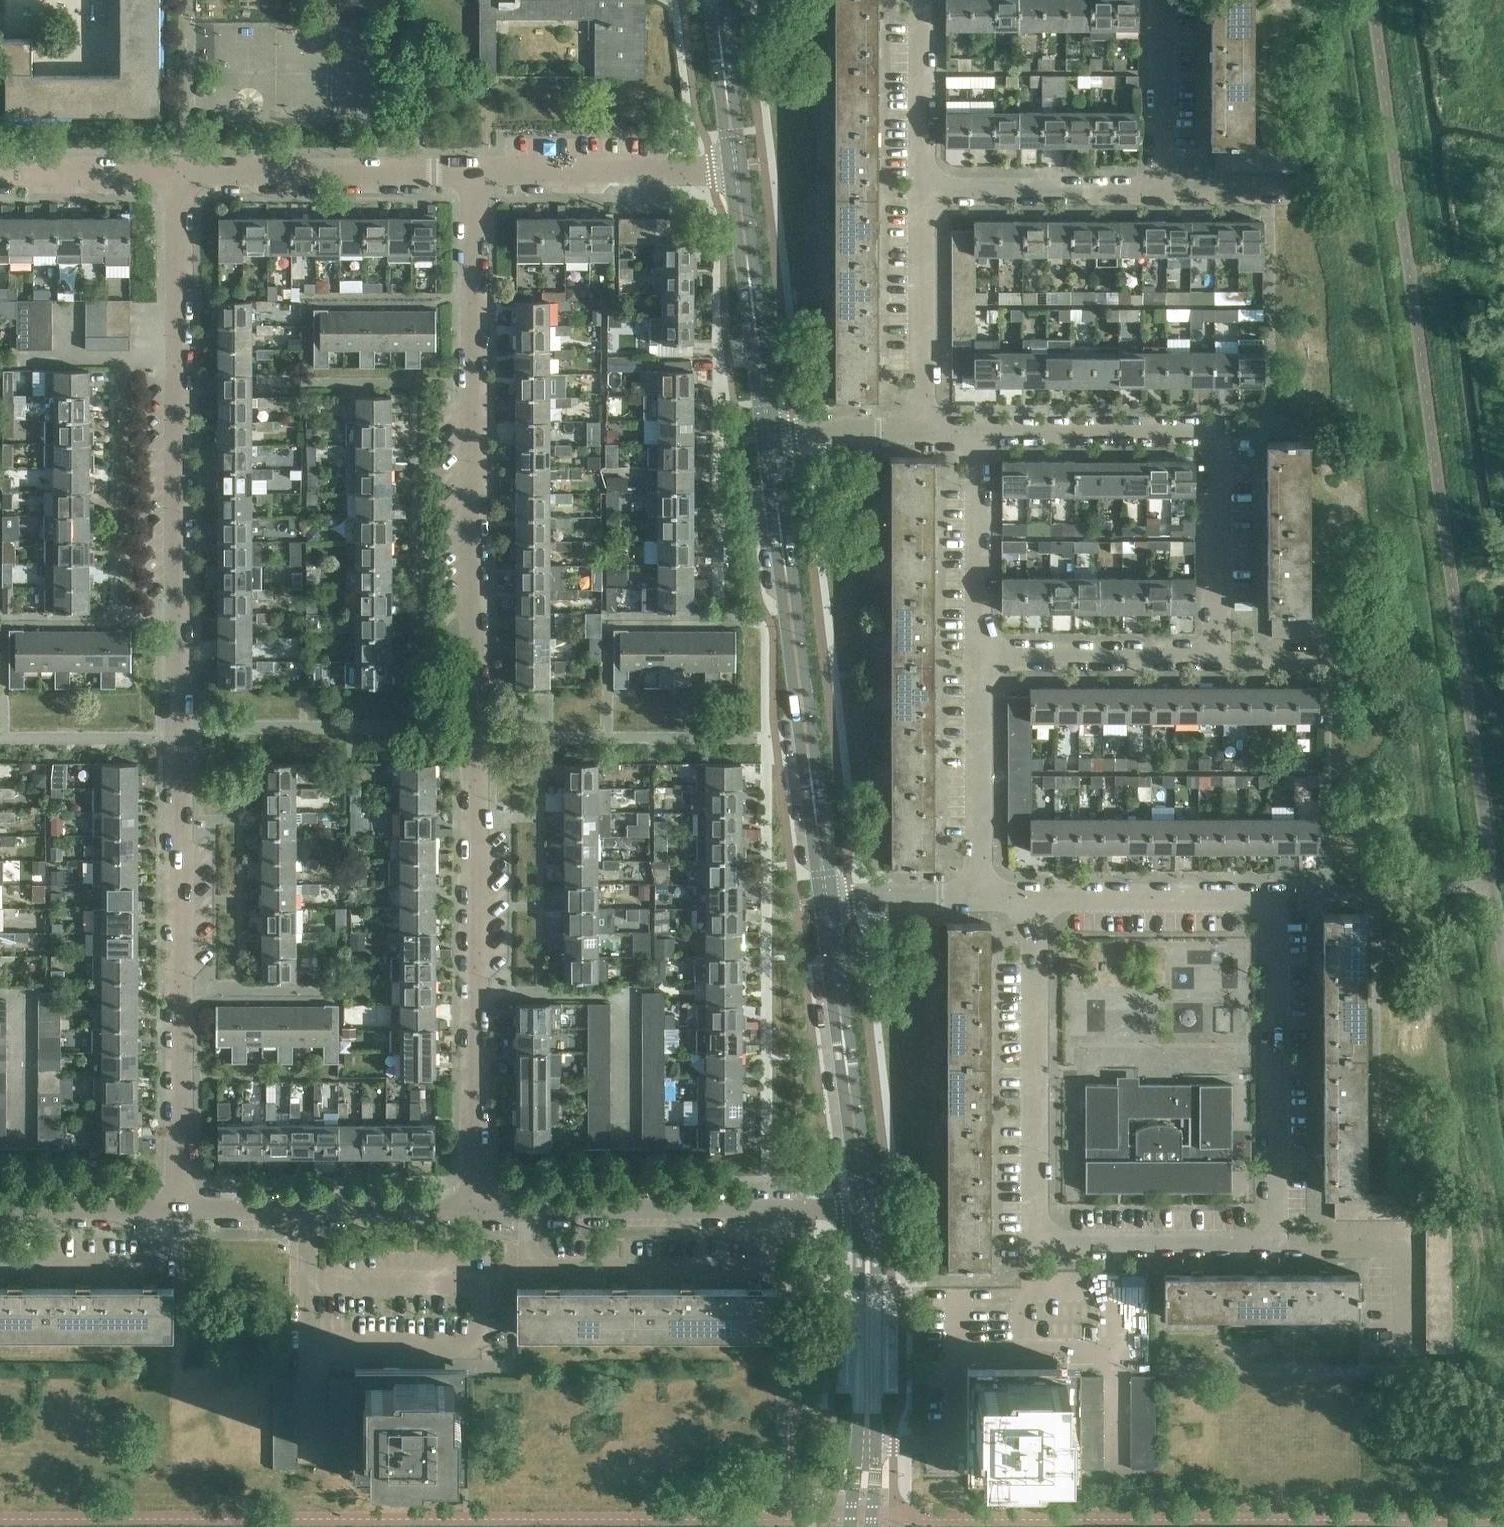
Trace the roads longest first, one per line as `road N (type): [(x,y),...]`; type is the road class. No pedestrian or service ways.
road 1 (residential): [(174,1208),(178,173)]
road 2 (residential): [(474,1205),(472,172)]
road 3 (residential): [(1035,1231),(1057,1248),(1250,1249),(1273,1231),(1270,903),(1034,898)]
road 4 (tertiary): [(829,900),(770,433)]
road 5 (residential): [(1215,660),(1216,430),(979,431)]
road 6 (residential): [(922,193),(1151,185),(1160,176),(1158,0)]
road 7 (residential): [(765,1208),(765,1258),(754,1271),(548,1269),(530,1251),(527,1208)]
road 8 (residential): [(1035,1231),(1034,898)]
road 9 (tertiary): [(860,1526),(864,1205)]
road 10 (tertiary): [(864,1205),(829,900)]
road 11 (residential): [(174,1208),(474,1205)]
road 12 (residential): [(472,172),(178,173)]
road 13 (tertiary): [(770,433),(737,167)]
road 14 (residential): [(737,167),(472,172)]
road 15 (residential): [(977,657),(1215,660)]
road 16 (residential): [(922,431),(922,193)]
road 17 (residential): [(765,1208),(527,1208)]
road 18 (residential): [(979,894),(977,657)]
road 19 (residential): [(977,657),(979,431)]
road 20 (residential): [(0,1266),(146,1265),(154,1261),(158,1207)]
road 21 (residential): [(922,193),(923,0)]
road 22 (residential): [(178,173),(0,174)]
road 23 (tertiary): [(737,167),(718,0)]
road 24 (residential): [(0,1208),(158,1207)]
road 25 (residential): [(922,431),(770,433)]
road 26 (residential): [(979,894),(829,900)]
road 27 (residential): [(1351,663),(1215,660)]

